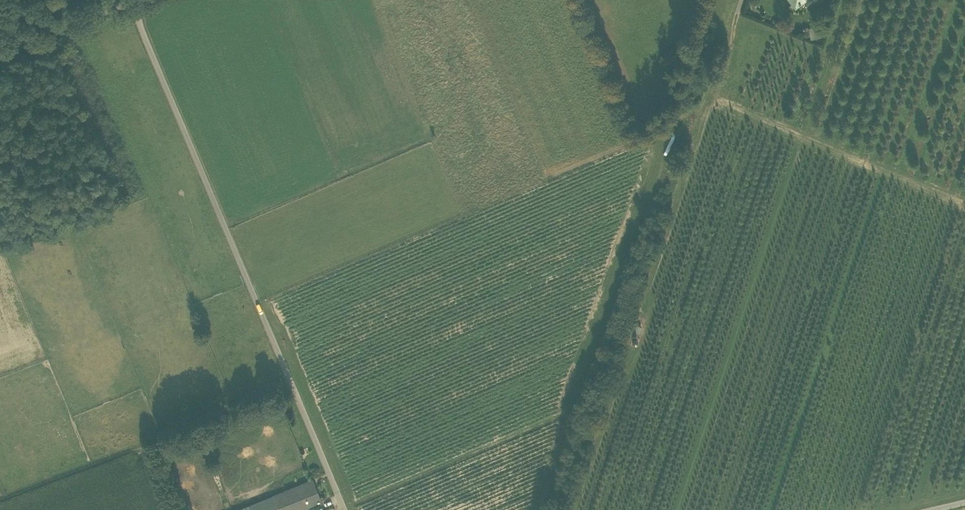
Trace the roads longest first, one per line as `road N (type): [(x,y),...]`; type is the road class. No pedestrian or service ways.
road 1 (unclassified): [(131,2),(345,509)]
road 2 (track): [(740,9),(710,95),(964,203)]
road 3 (residential): [(131,2),(0,51)]

